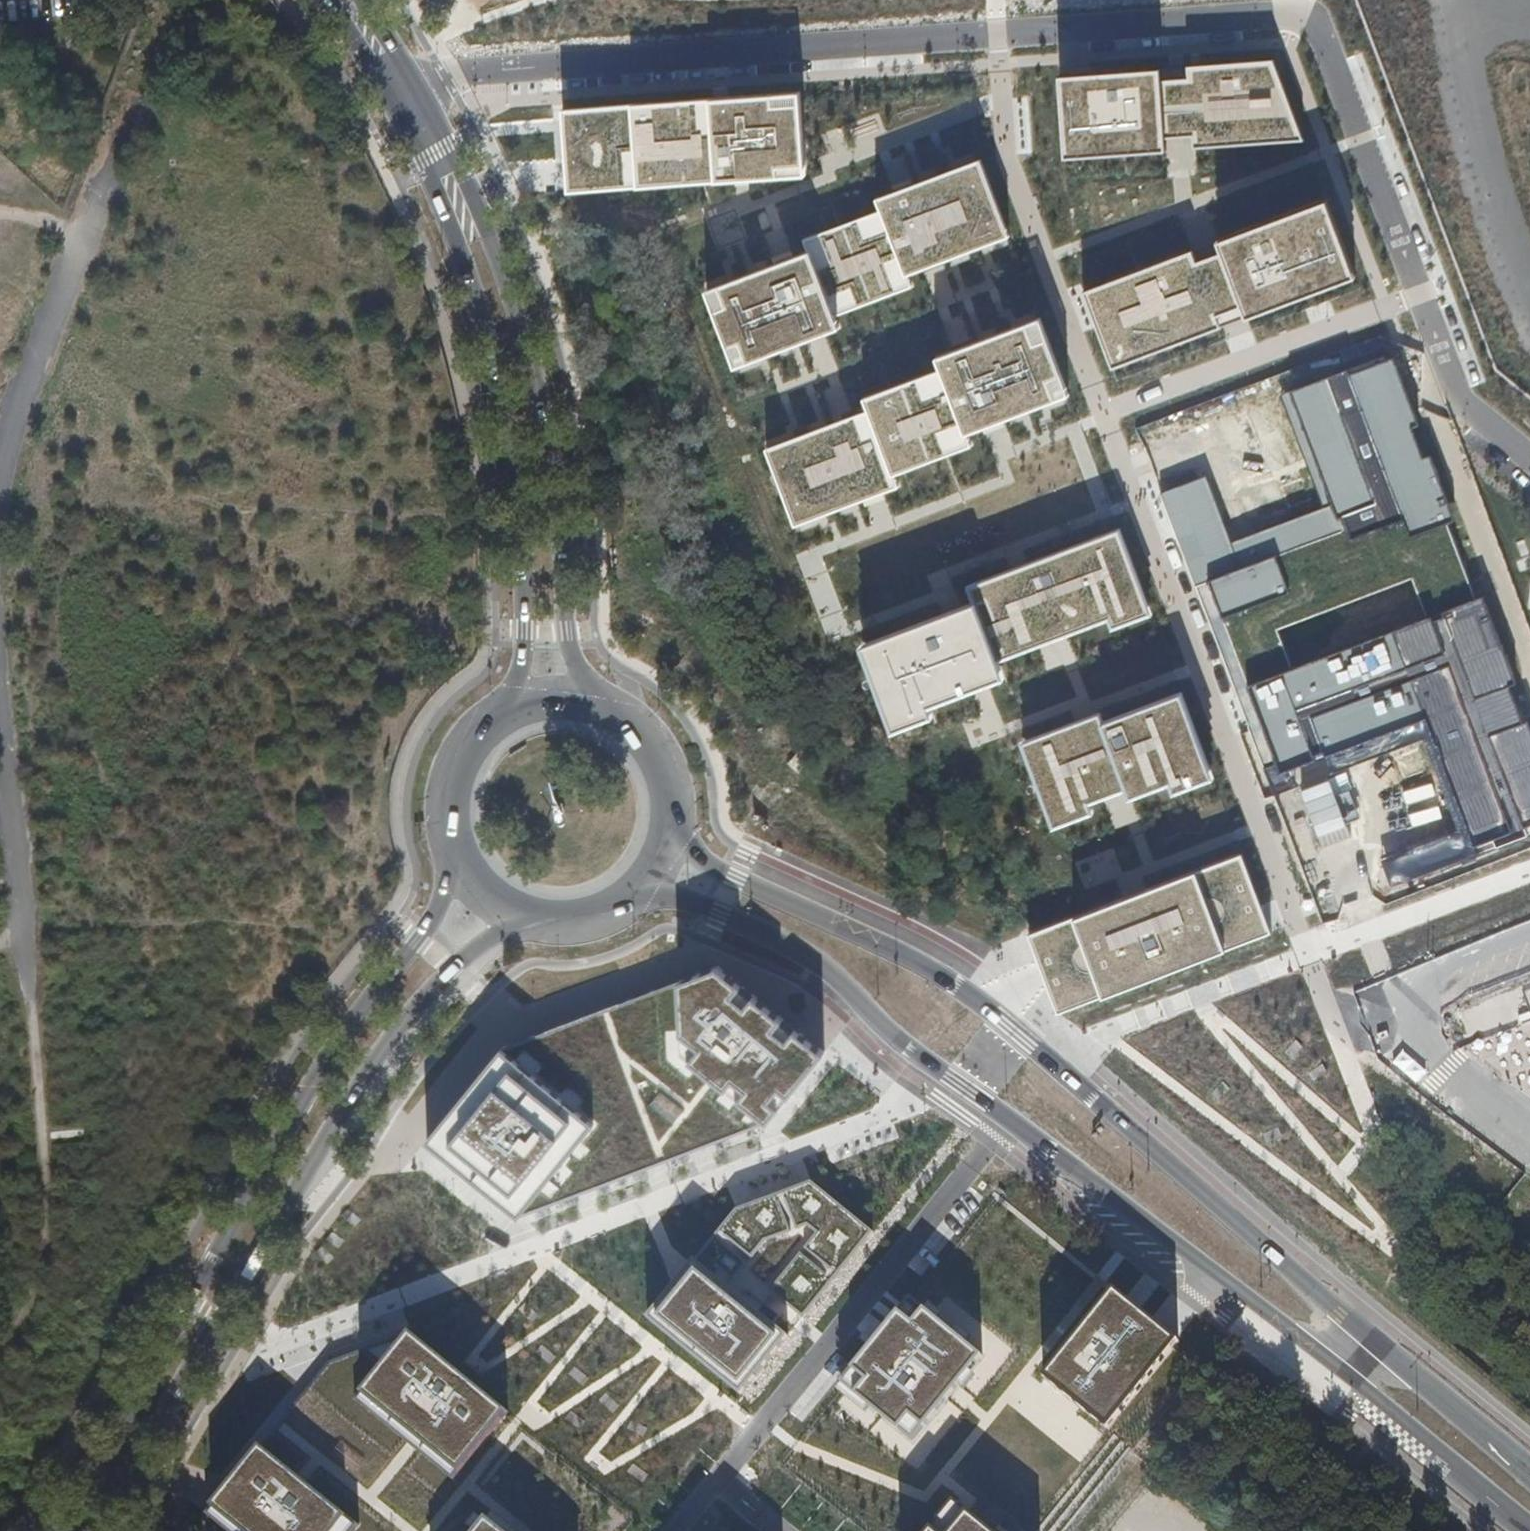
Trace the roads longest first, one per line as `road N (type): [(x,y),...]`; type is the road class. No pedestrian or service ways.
road 1 (residential): [(419,85),(473,71),(1284,12),(1318,28),(1470,396),(1529,447)]
road 2 (primary): [(1529,1472),(1006,1026),(937,976),(734,881),(673,810)]
road 3 (secondary): [(451,843),(427,928),(328,1056),(57,1530)]
road 4 (secondary): [(90,1530),(392,1034),(484,942),(538,919)]
road 5 (primary): [(326,0),(420,158),(488,341),(524,643),(499,711)]
road 6 (primary): [(1009,1121),(1306,1342),(1529,1528)]
road 7 (primary): [(602,703),(569,642),(559,515),(525,335),(480,204),(419,85)]
road 8 (residential): [(1009,1121),(721,1478)]
road 9 (primary): [(637,890),(705,905),(790,944),(905,1045),(1009,1121)]
road 10 (track): [(0,1364),(38,1279),(49,1210),(14,946)]
road 11 (primary): [(499,711),(458,755),(446,814),(451,843)]
road 12 (primary): [(673,810),(670,783),(646,734),(602,703)]

